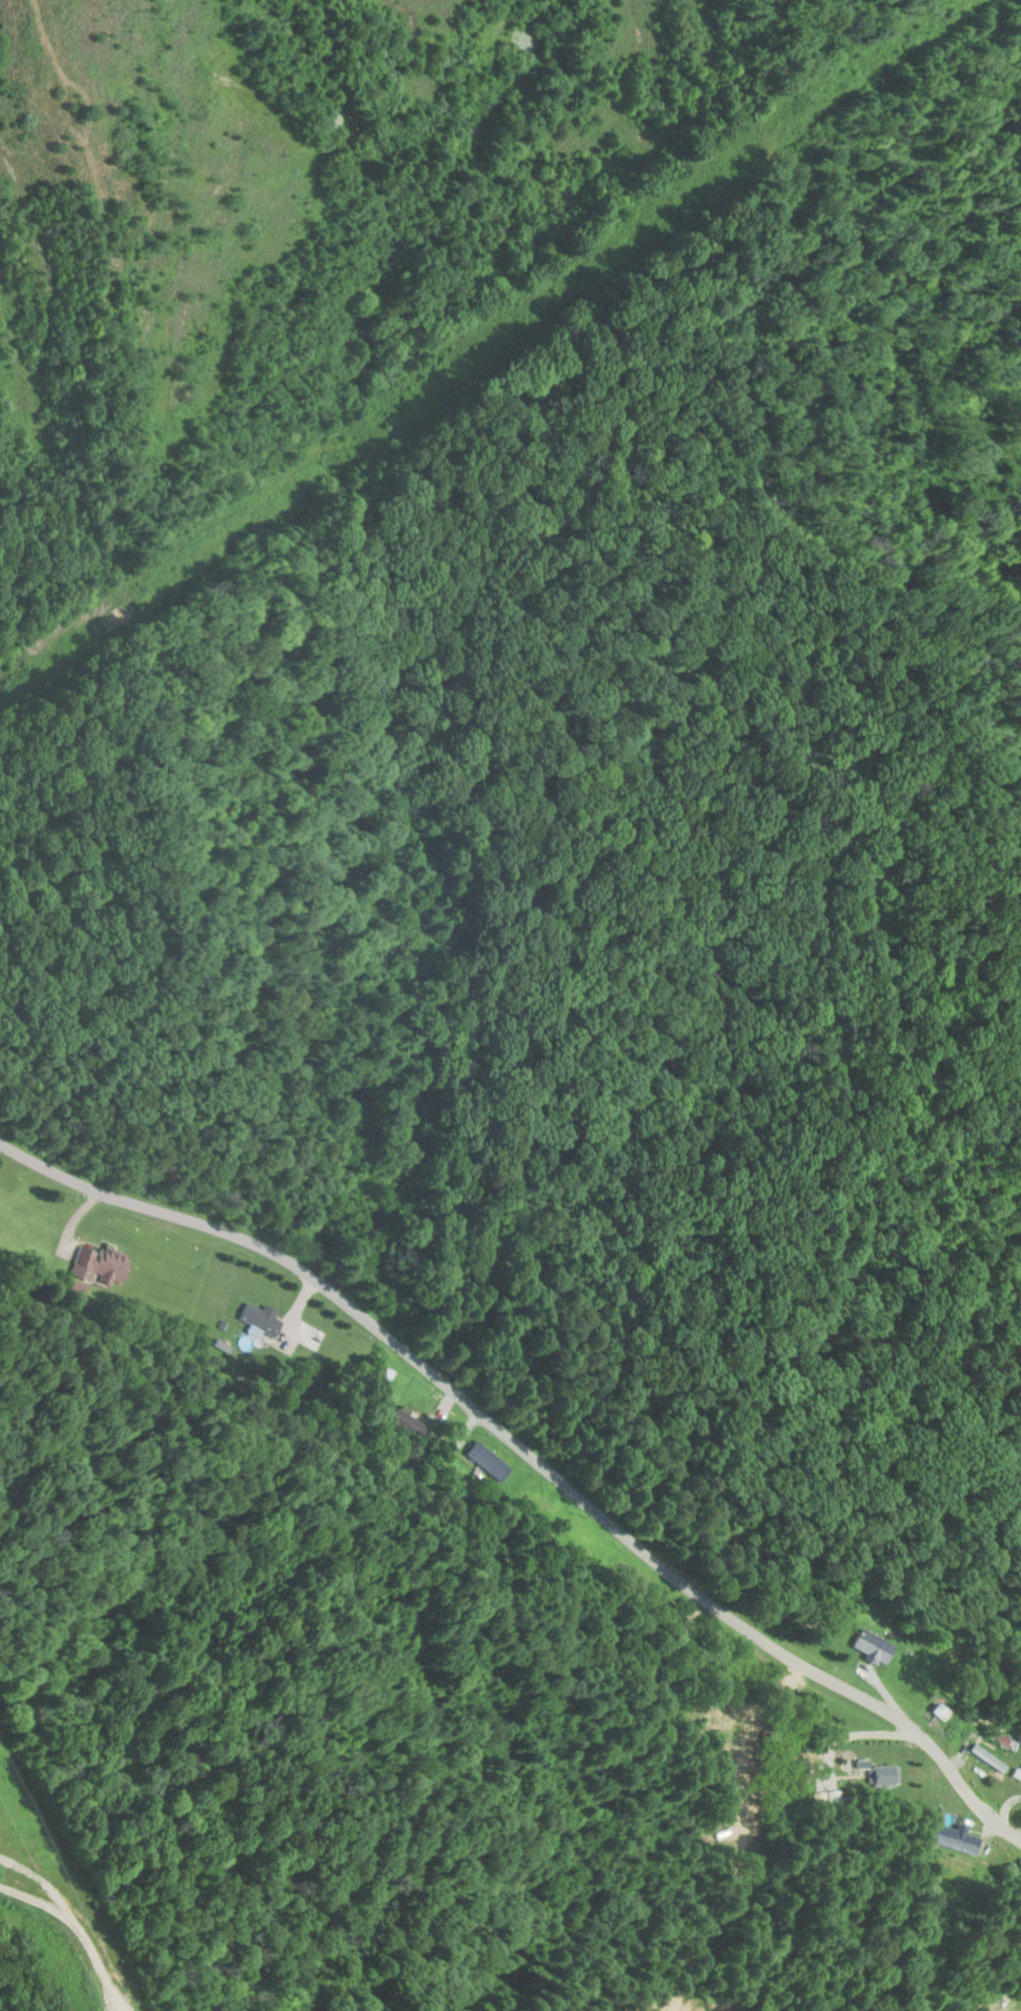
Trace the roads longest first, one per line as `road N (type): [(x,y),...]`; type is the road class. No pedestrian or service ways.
road 1 (residential): [(931,1747),(705,1597),(295,1261),(111,1191),(0,1136)]
road 2 (residential): [(1020,1835),(931,1747),(900,1758),(840,1747)]

